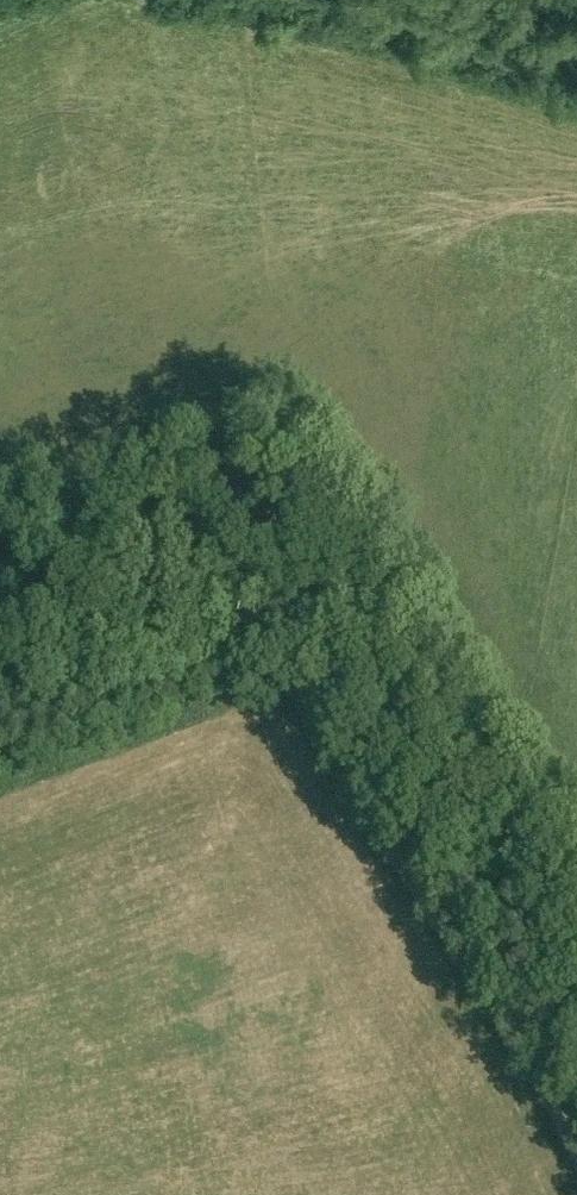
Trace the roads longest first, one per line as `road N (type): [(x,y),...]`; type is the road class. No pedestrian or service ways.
road 1 (track): [(0,682),(299,574),(356,583),(576,918)]

